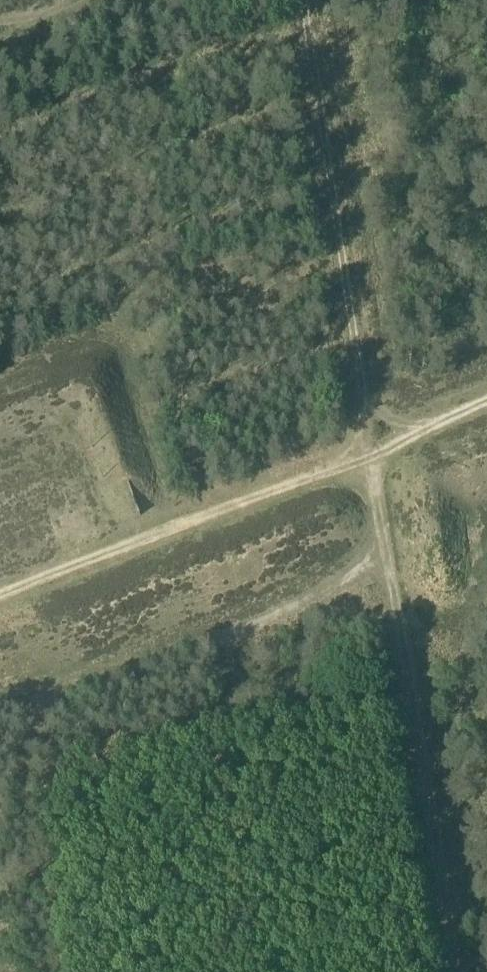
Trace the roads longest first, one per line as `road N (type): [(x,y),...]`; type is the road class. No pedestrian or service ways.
road 1 (track): [(301,0),(455,971)]
road 2 (track): [(0,596),(486,400)]

